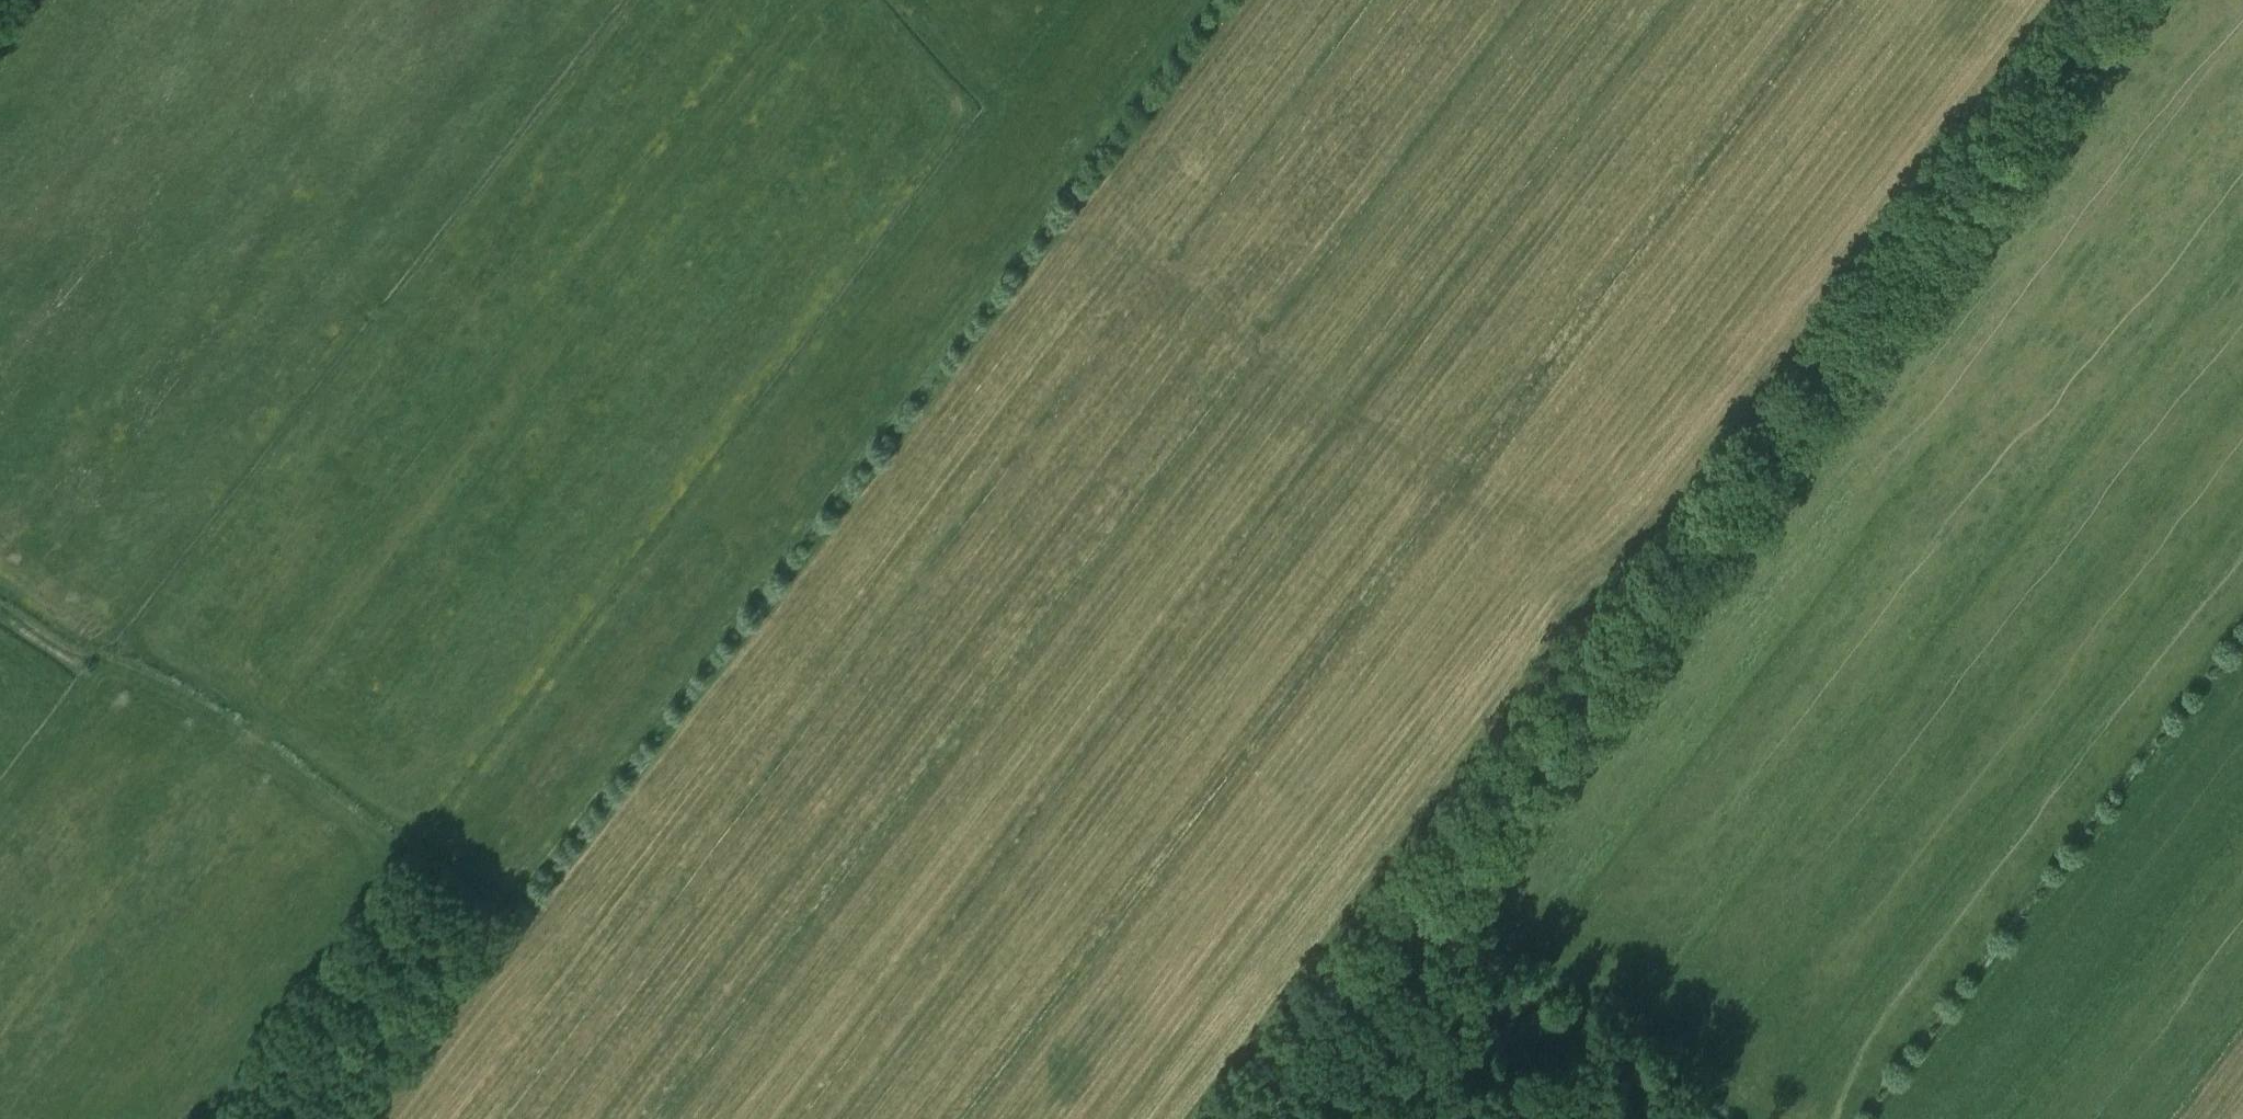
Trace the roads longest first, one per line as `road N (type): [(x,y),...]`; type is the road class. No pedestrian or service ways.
road 1 (track): [(1245,1118),(2101,0)]
road 2 (track): [(1406,910),(1698,1118)]

